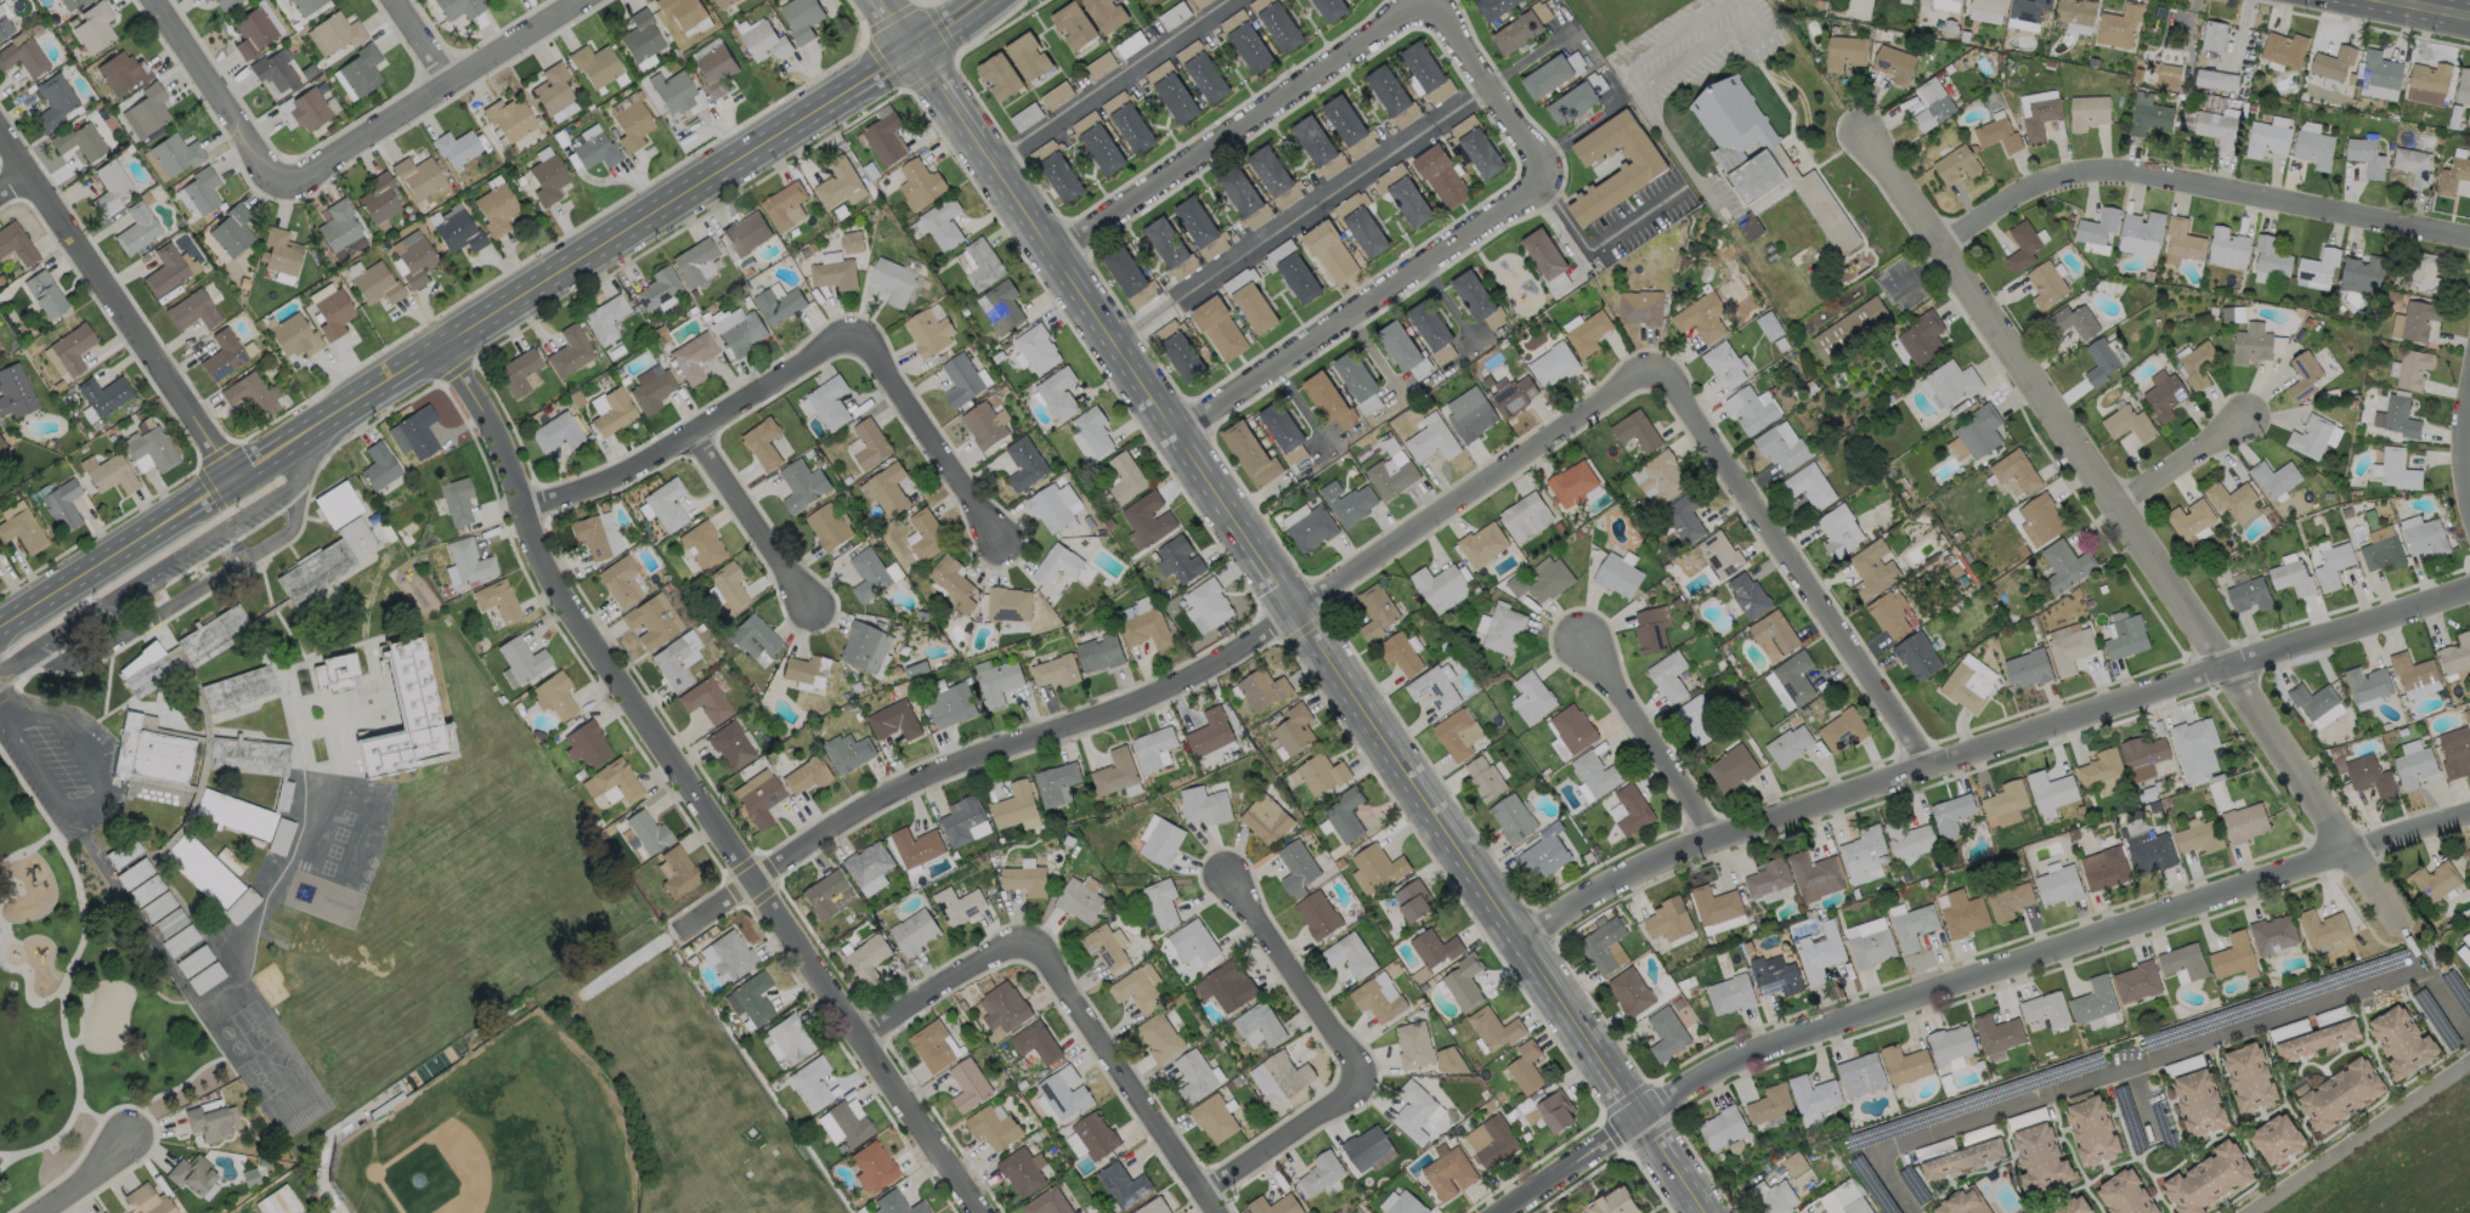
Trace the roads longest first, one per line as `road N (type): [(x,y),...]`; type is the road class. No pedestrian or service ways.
road 1 (residential): [(1702,1212),(1301,610),(977,141)]
road 2 (residential): [(1666,365),(1301,610),(1136,702),(927,770),(694,916)]
road 3 (secondary): [(917,53),(0,628)]
road 4 (residential): [(2469,812),(1759,1053),(1637,1116),(1496,1212)]
road 5 (residential): [(984,1212),(555,585),(481,408),(439,347)]
road 6 (residential): [(2469,587),(1714,837),(1627,878),(1521,948)]
road 7 (residential): [(2395,926),(1869,130)]
road 8 (residential): [(997,544),(874,352),(853,334),(615,477),(520,506)]
road 9 (residential): [(2469,236),(2127,169),(2067,171),(1935,229)]
road 10 (residential): [(1222,1212),(1029,930),(859,1035)]
road 11 (residential): [(1926,766),(1666,365)]
road 12 (residential): [(1431,0),(1049,246)]
road 13 (residential): [(1543,170),(1177,429)]
road 14 (residential): [(1206,1190),(1362,1073),(1228,869)]
road 15 (residential): [(233,476),(0,133)]
road 16 (residential): [(584,0),(283,185)]
road 17 (residential): [(2251,1212),(2469,1061)]
road 18 (residential): [(1714,837),(1581,633)]
road 19 (residential): [(283,185),(159,0)]
road 20 (residential): [(810,608),(691,431)]
road 21 (residential): [(1543,170),(1433,0)]
road 22 (residential): [(2257,415),(2114,506)]
road 23 (residential): [(2469,368),(2464,431),(2469,511)]

